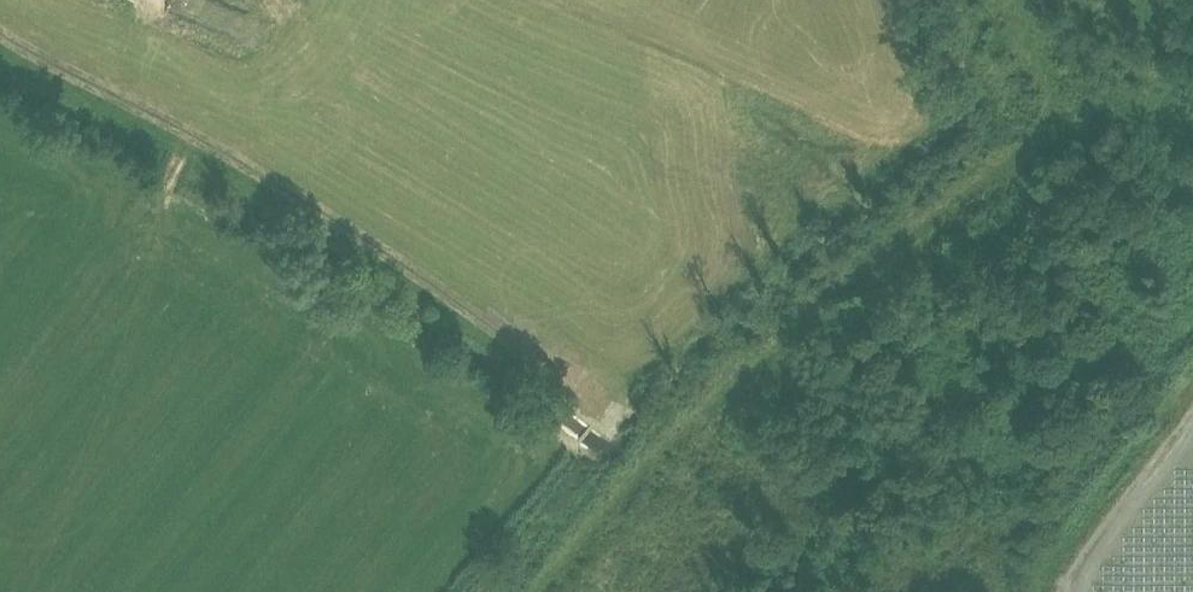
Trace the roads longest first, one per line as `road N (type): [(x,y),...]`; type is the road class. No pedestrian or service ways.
road 1 (track): [(540,591),(668,448),(869,258),(1012,164),(1052,107),(1015,0)]

